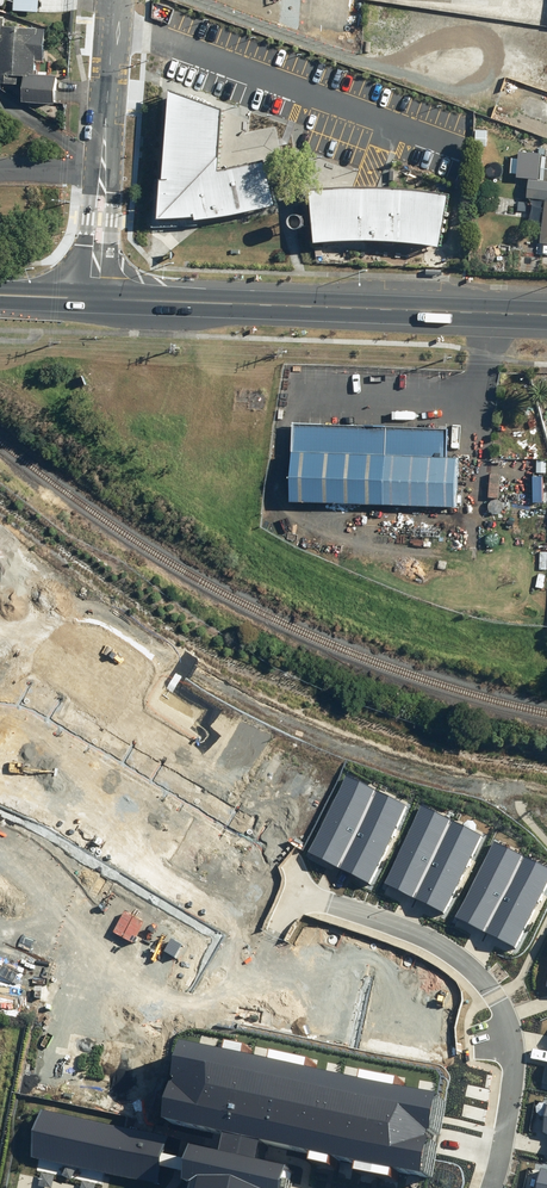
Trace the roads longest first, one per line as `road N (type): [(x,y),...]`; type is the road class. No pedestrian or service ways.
road 1 (primary): [(546,314),(95,299)]
road 2 (residential): [(300,885),(429,938),(497,997),(515,1048),(514,1077),(491,1187)]
road 3 (tertiary): [(114,0),(96,277)]

